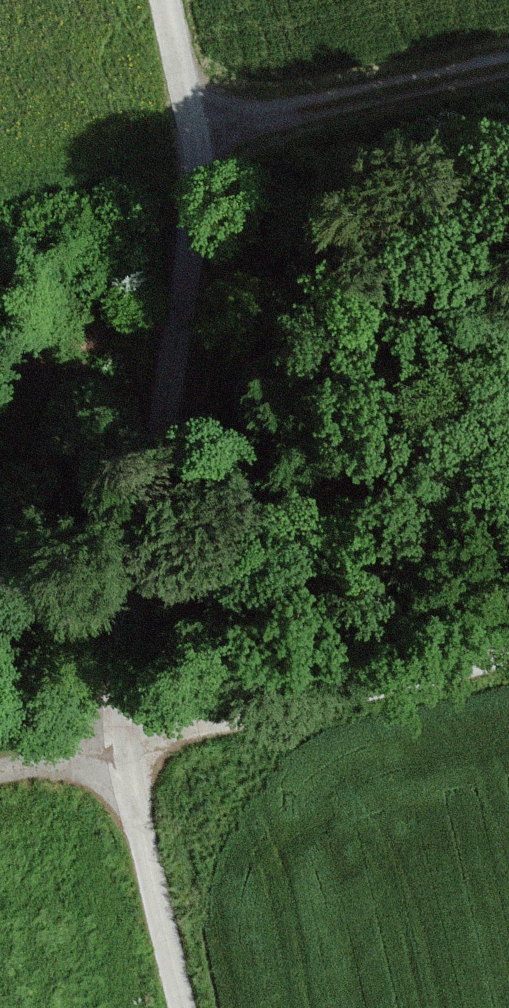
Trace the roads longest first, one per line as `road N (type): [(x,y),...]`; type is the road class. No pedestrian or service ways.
road 1 (unclassified): [(167,0),(202,184),(124,701),(128,741)]
road 2 (unclassified): [(508,655),(128,741)]
road 3 (track): [(508,62),(195,128)]
road 4 (unclassified): [(128,741),(136,816),(182,1007)]
road 5 (unclassified): [(128,741),(0,769)]

